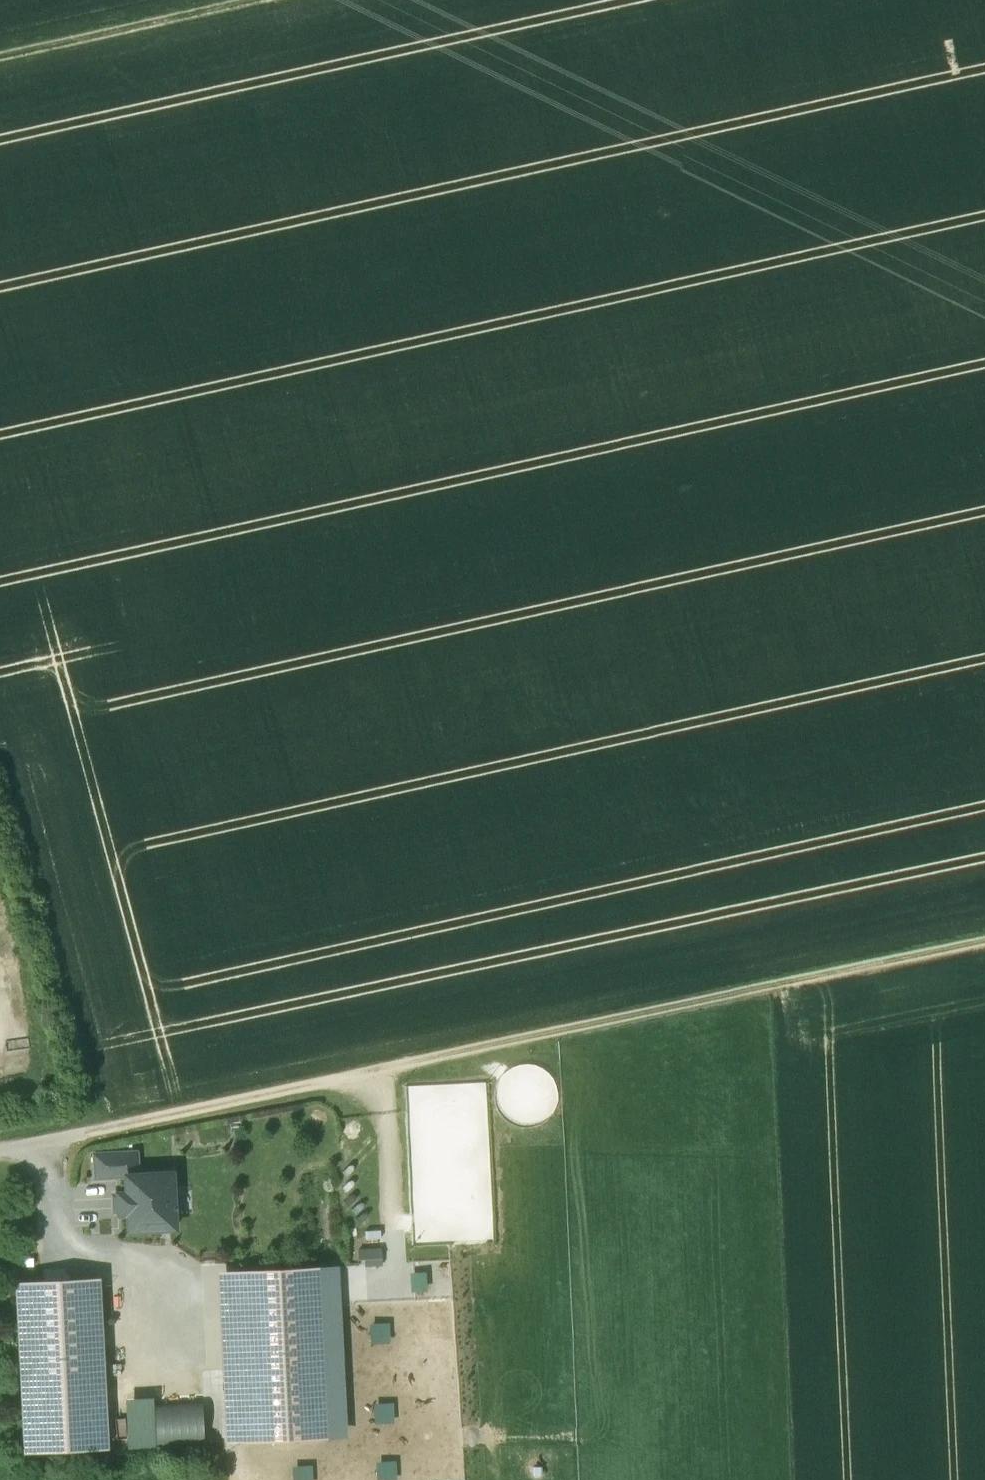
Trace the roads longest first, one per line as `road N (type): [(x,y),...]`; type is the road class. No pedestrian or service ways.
road 1 (track): [(984,944),(192,1117)]
road 2 (track): [(250,0),(0,56)]

